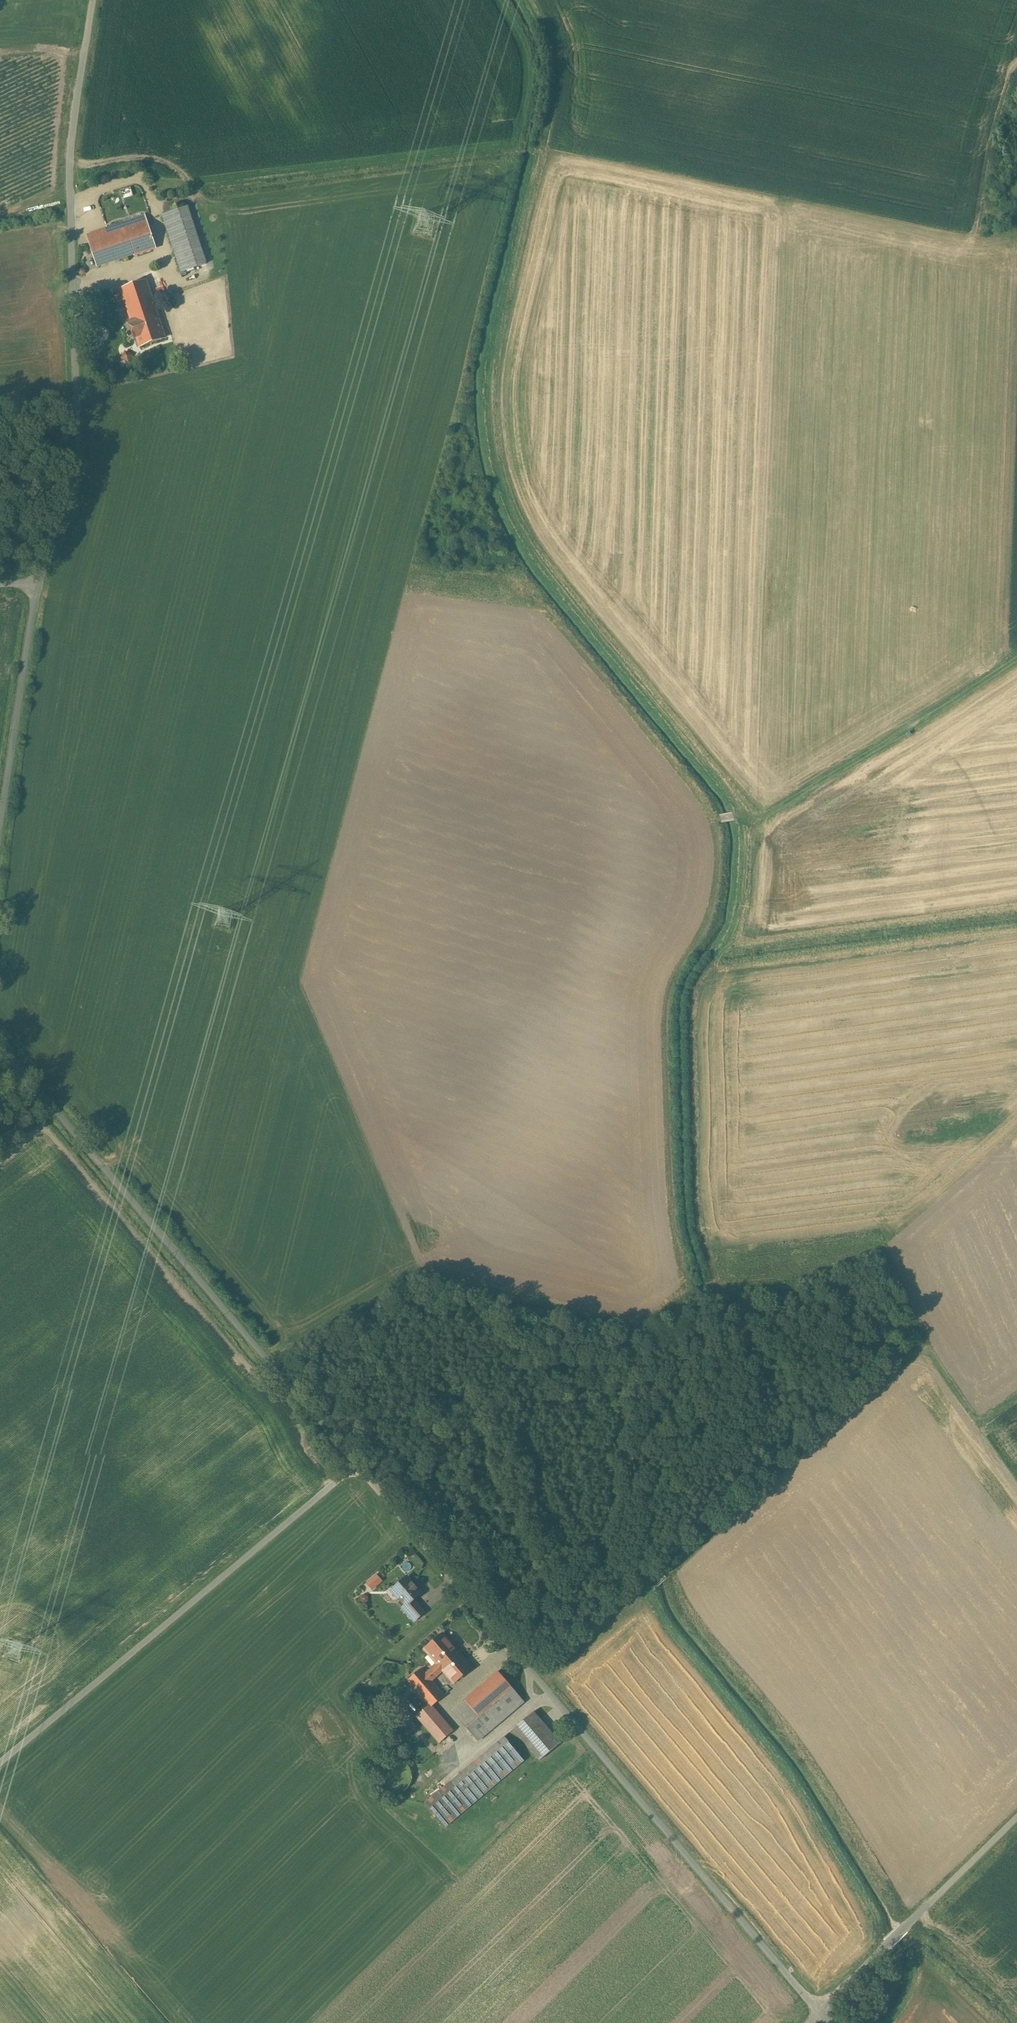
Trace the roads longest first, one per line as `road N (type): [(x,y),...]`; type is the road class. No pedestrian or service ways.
road 1 (unclassified): [(356,1466),(819,2011)]
road 2 (track): [(1016,1393),(974,1417),(918,1348),(540,1683)]
road 3 (unclassified): [(93,0),(70,167),(76,456),(36,587)]
road 4 (unclassified): [(0,1044),(356,1466)]
road 5 (unclassified): [(0,1763),(356,1466)]
road 6 (track): [(635,1306),(607,1534),(584,1551),(451,1577)]
road 7 (track): [(715,819),(734,815),(747,827),(1016,659)]
road 8 (unclassified): [(819,2011),(1016,1817)]
road 9 (unclassified): [(36,587),(0,821)]

